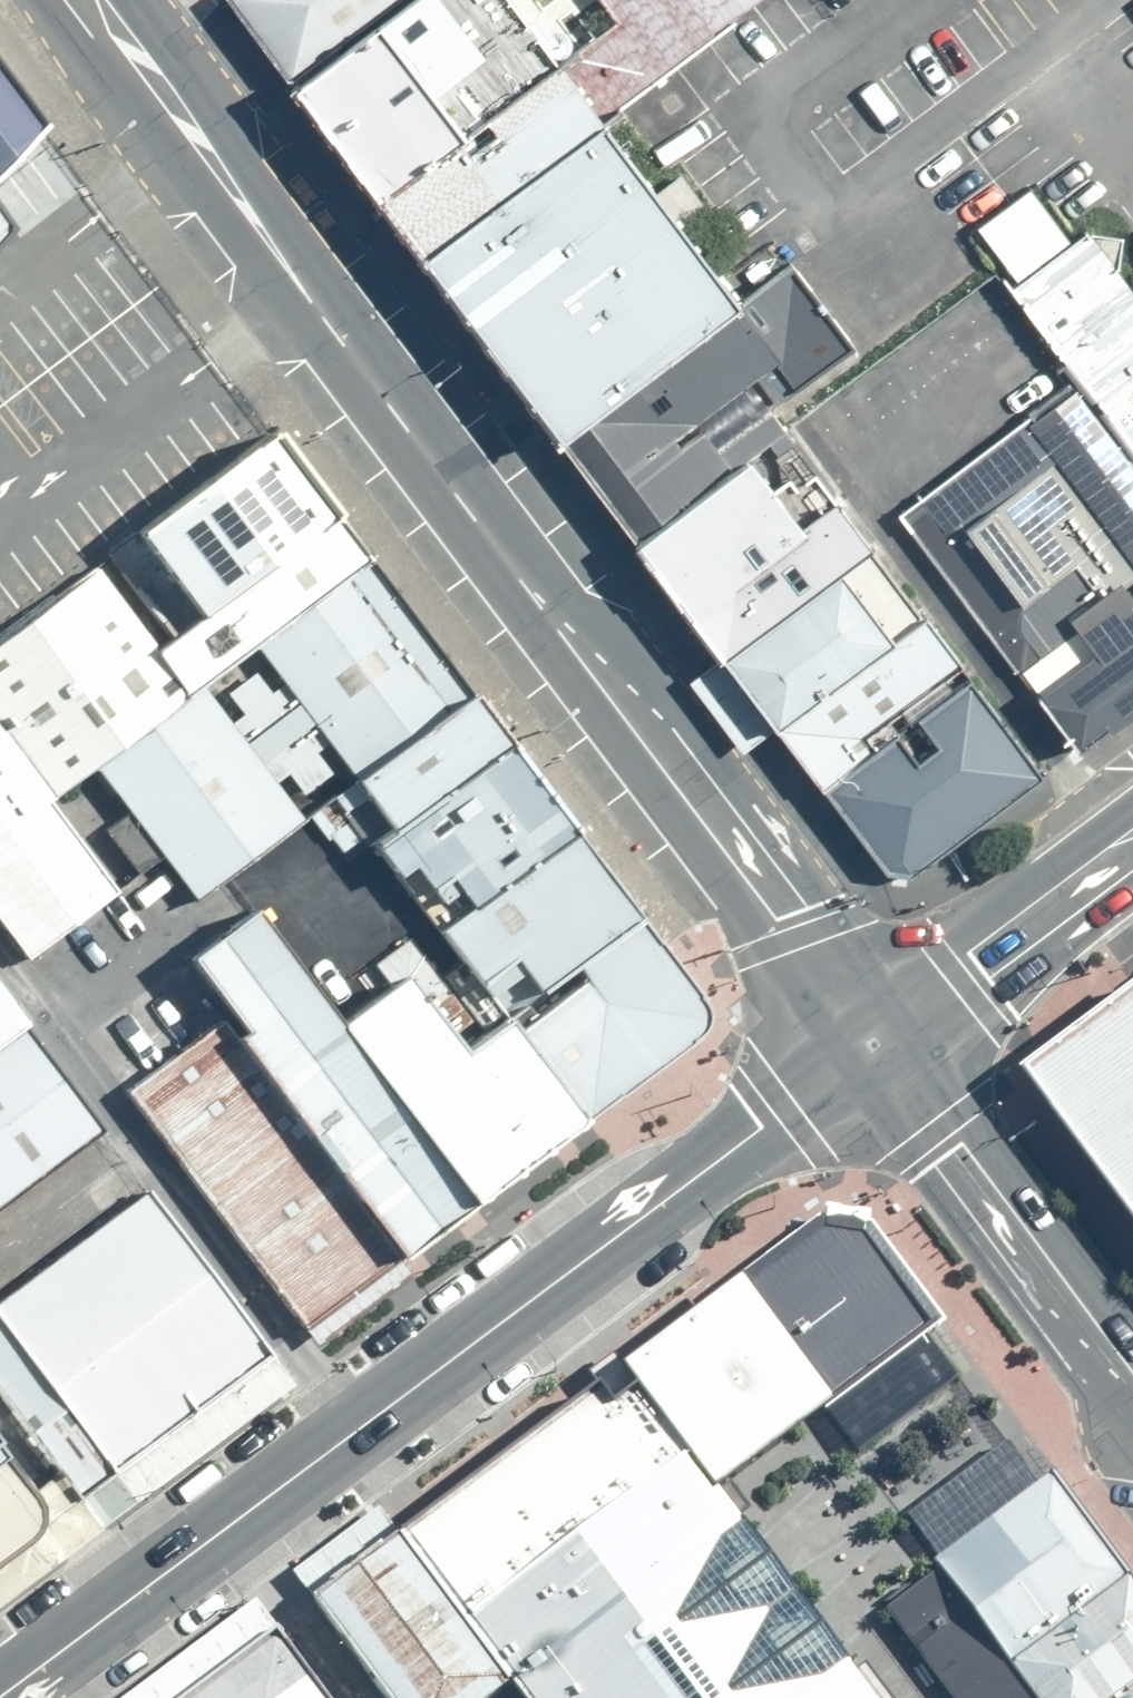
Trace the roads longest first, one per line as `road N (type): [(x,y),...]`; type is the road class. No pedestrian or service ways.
road 1 (tertiary): [(871,1031),(774,918),(311,299),(103,0)]
road 2 (secondary): [(0,1692),(871,1031)]
road 3 (tertiary): [(1132,1376),(871,1031)]
road 4 (secondary): [(871,1031),(966,950),(1132,834)]

